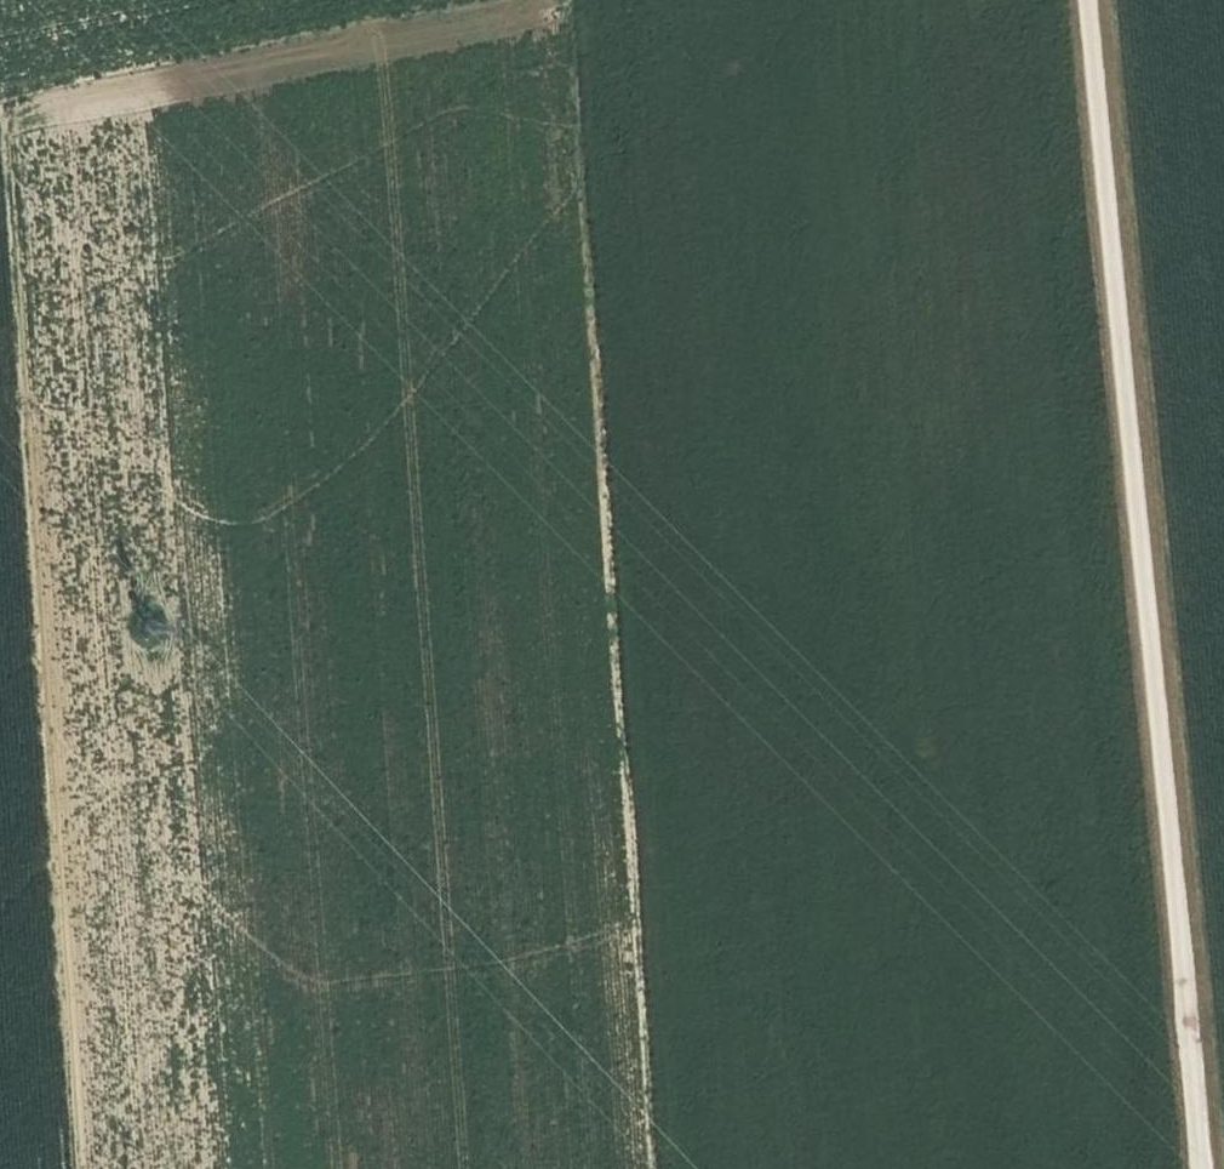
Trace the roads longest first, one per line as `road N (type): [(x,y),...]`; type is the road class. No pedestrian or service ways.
road 1 (track): [(1204,1168),(1091,0)]

